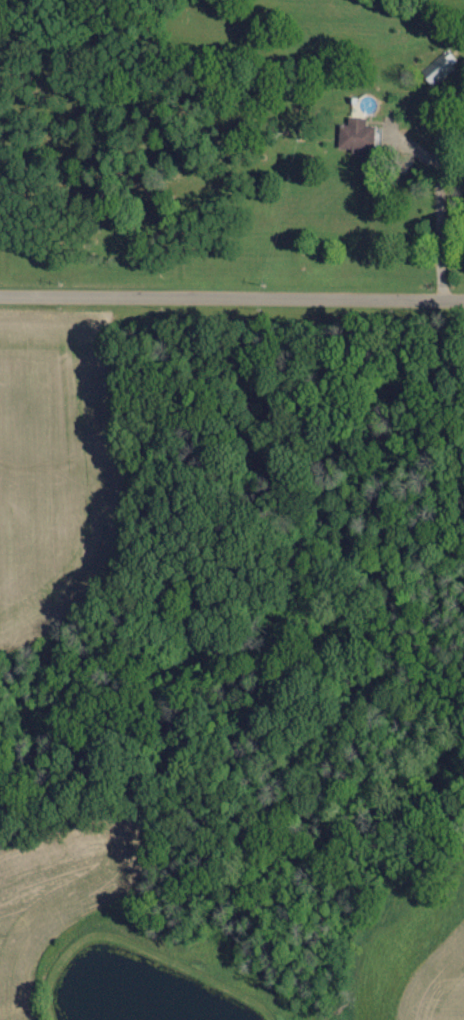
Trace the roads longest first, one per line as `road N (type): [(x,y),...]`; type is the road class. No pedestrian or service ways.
road 1 (residential): [(463,310),(0,304)]

